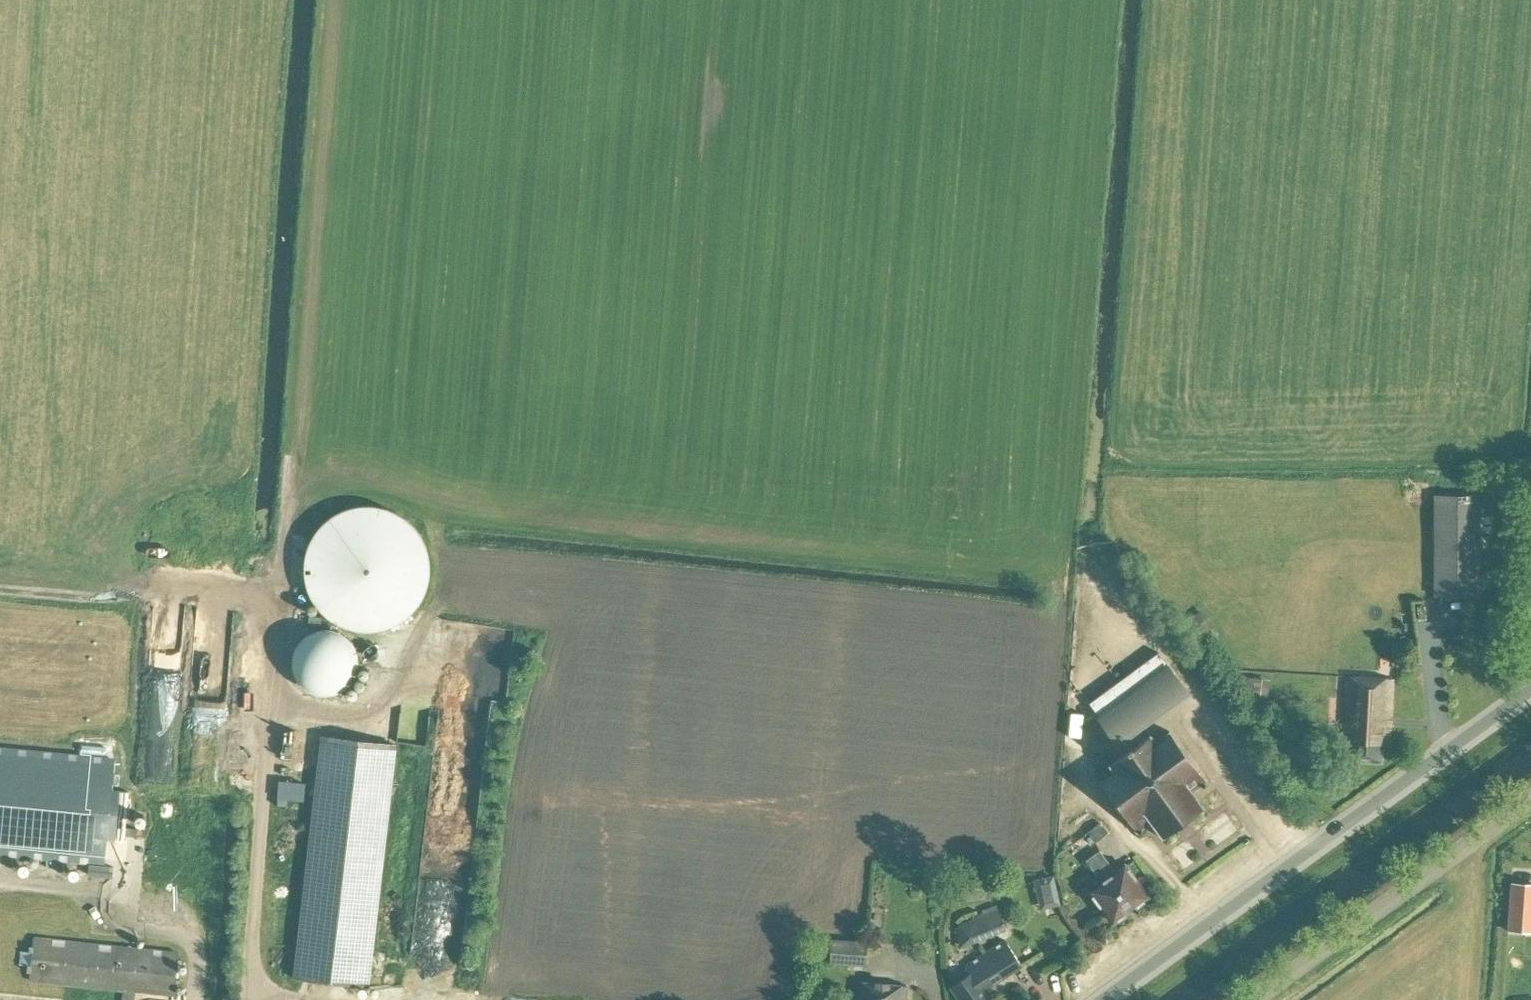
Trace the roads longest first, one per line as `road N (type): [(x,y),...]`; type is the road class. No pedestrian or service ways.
road 1 (secondary): [(1107,999),(1530,693)]
road 2 (unclassified): [(1247,999),(1530,795)]

